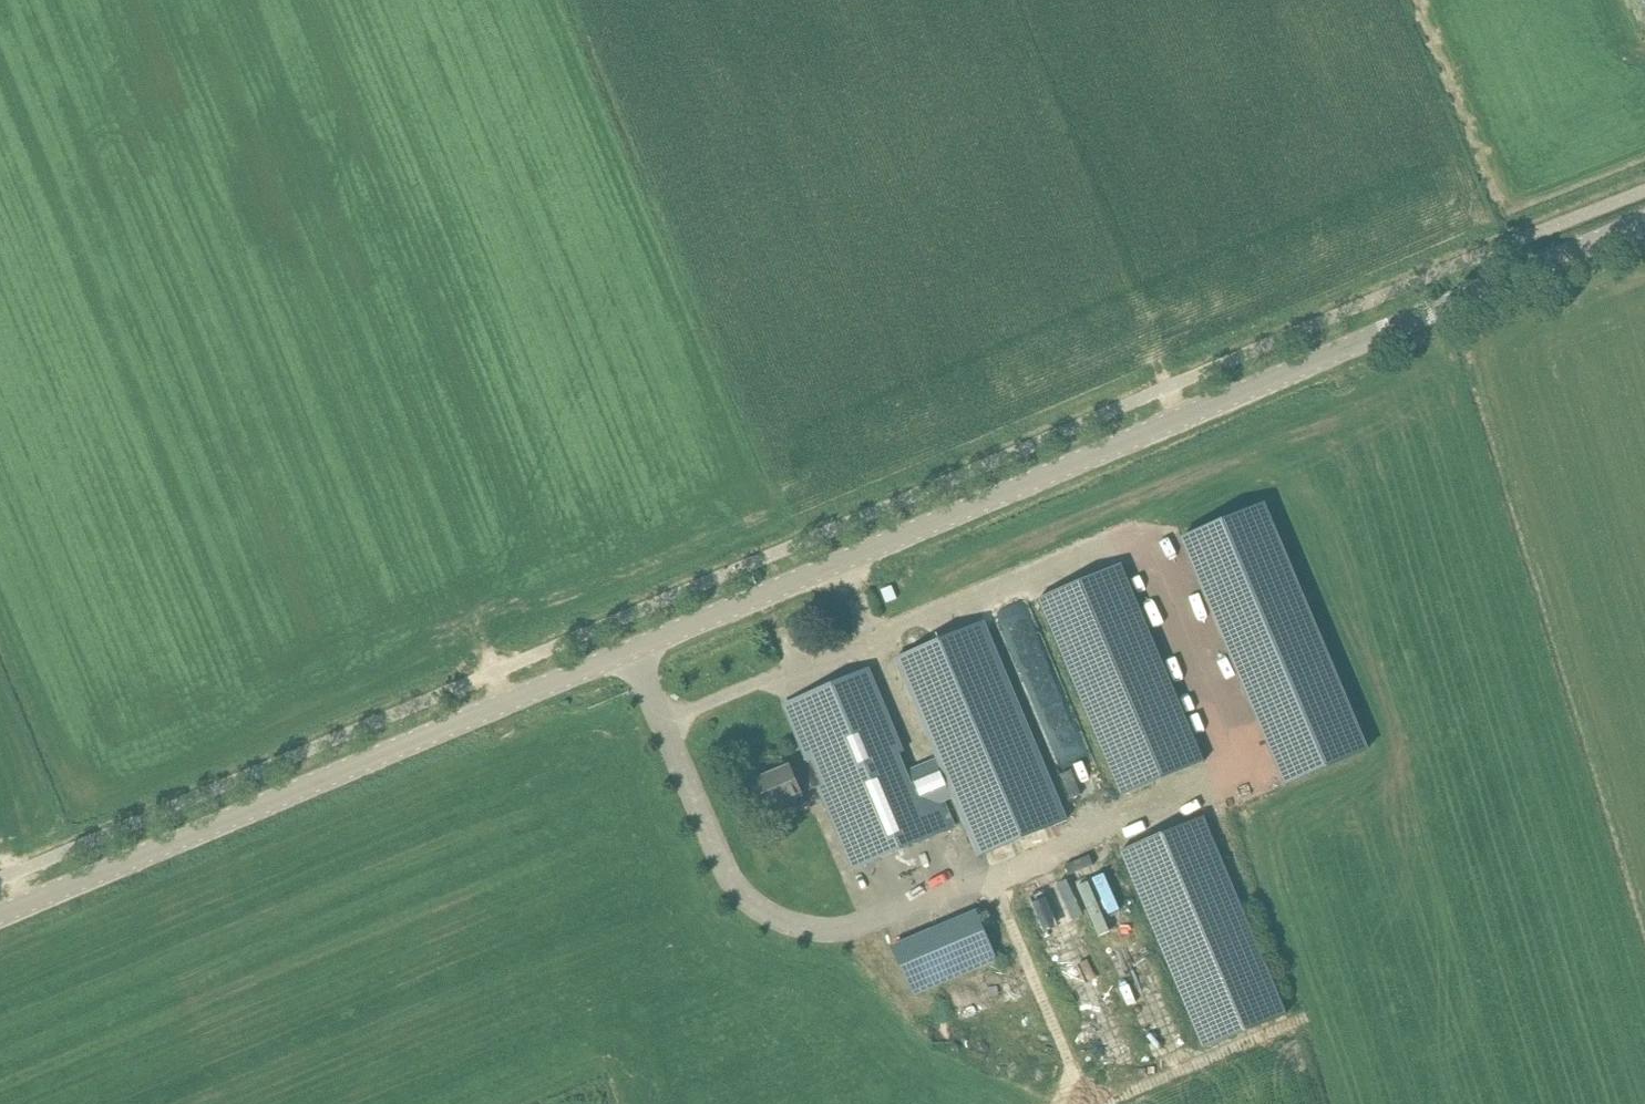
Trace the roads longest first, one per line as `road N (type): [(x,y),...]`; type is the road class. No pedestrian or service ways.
road 1 (unclassified): [(0,920),(1644,227)]

